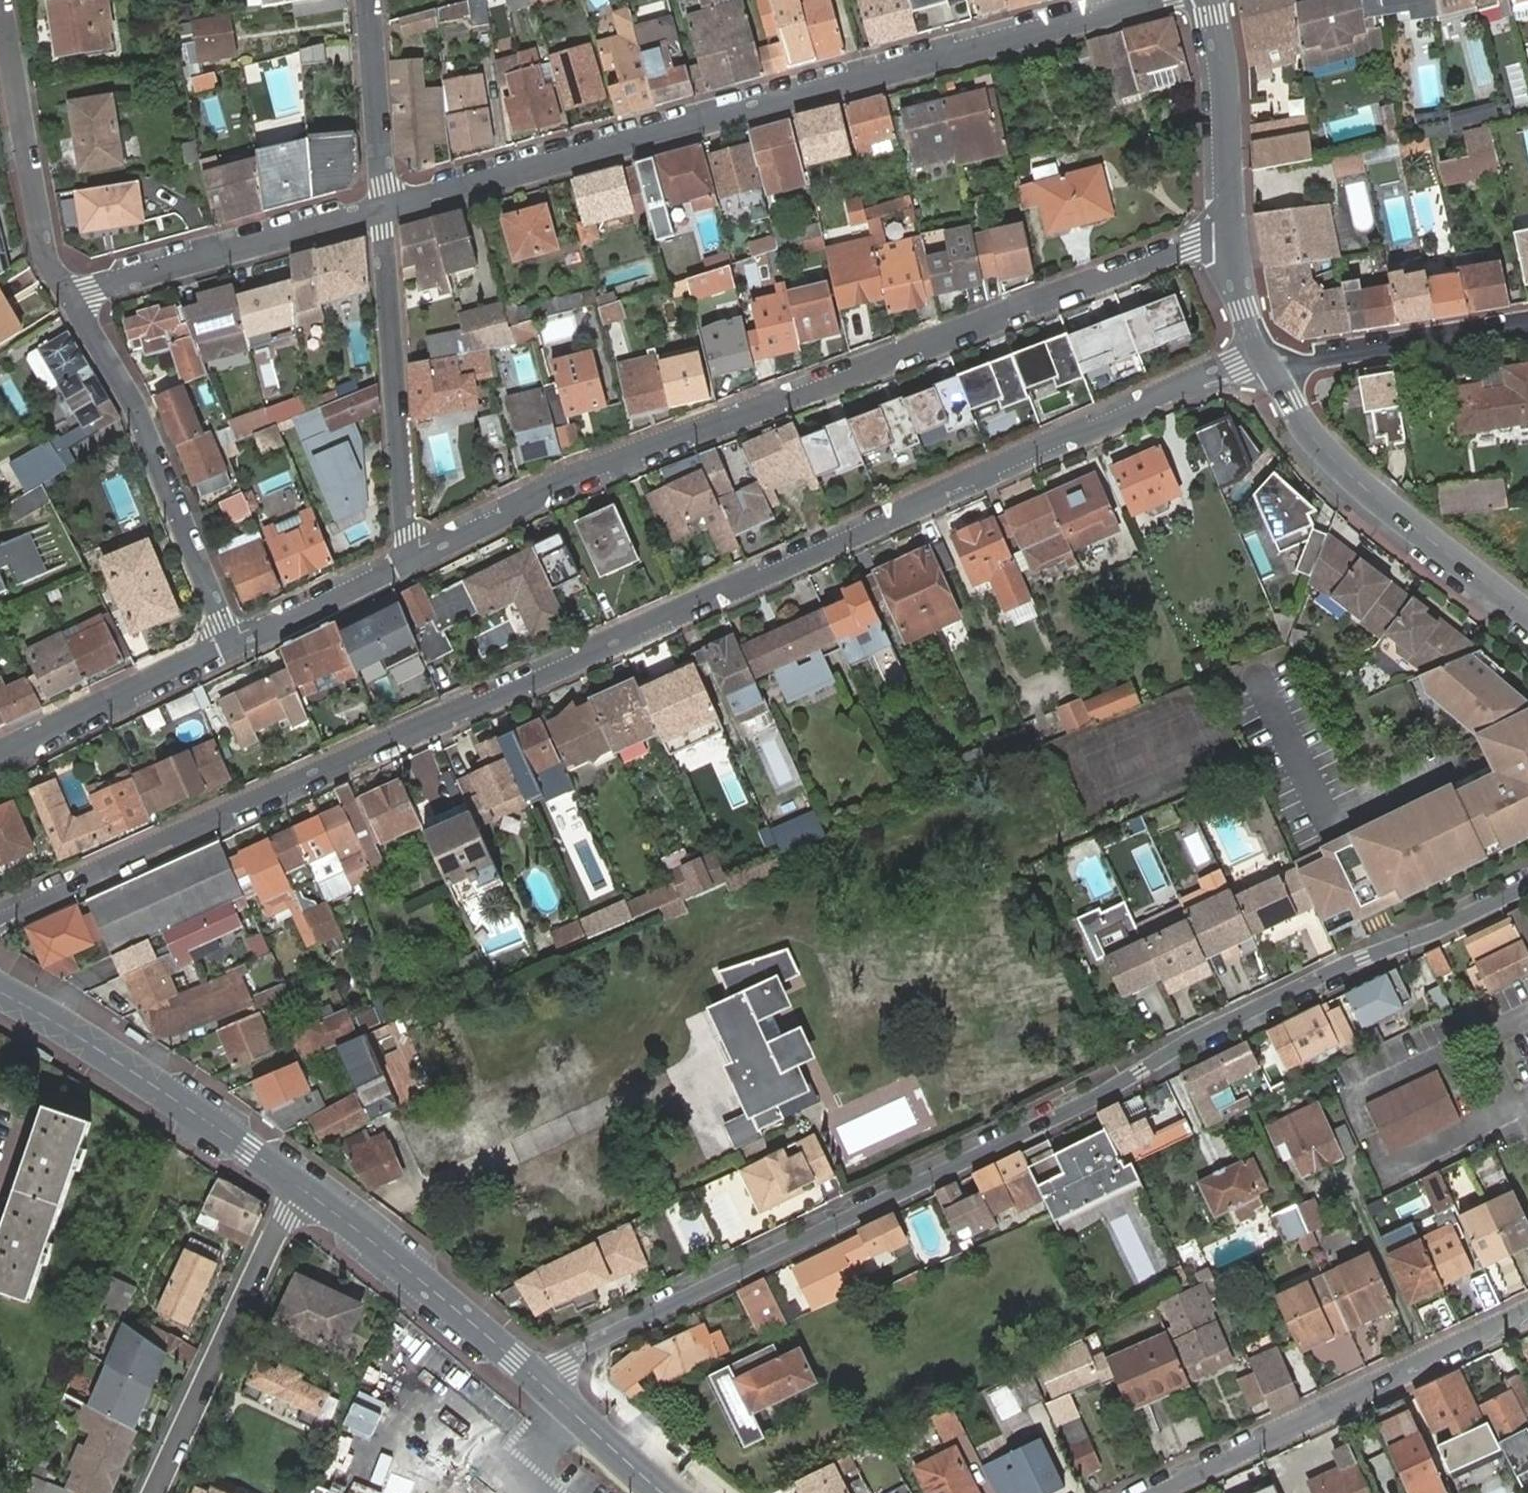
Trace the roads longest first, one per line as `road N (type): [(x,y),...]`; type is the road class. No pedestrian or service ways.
road 1 (residential): [(1270,359),(1209,375),(0,913)]
road 2 (residential): [(541,1373),(1145,1073),(1188,1040),(1527,884)]
road 3 (residential): [(408,558),(585,478),(1191,244),(1231,237)]
road 4 (residential): [(1156,0),(390,211)]
road 5 (residential): [(1527,1311),(1144,1492)]
road 6 (residential): [(65,297),(153,440),(229,646)]
road 7 (tertiary): [(309,1193),(0,993)]
road 8 (residential): [(1270,359),(1312,436),(1527,615)]
road 9 (residential): [(390,211),(408,558)]
road 10 (residential): [(157,1492),(260,1261),(309,1193)]
road 11 (residential): [(390,211),(65,297)]
road 12 (residential): [(0,4),(45,253),(65,297)]
road 13 (tertiary): [(541,1373),(309,1193)]
road 14 (residential): [(1270,359),(1527,322)]
road 15 (residential): [(0,760),(229,646)]
road 16 (residential): [(1211,0),(1222,58),(1231,237)]
road 17 (residential): [(371,0),(390,211)]
road 18 (residential): [(229,646),(408,558)]
road 19 (tertiary): [(674,1492),(541,1373)]
road 20 (residential): [(1231,237),(1245,308),(1270,359)]

